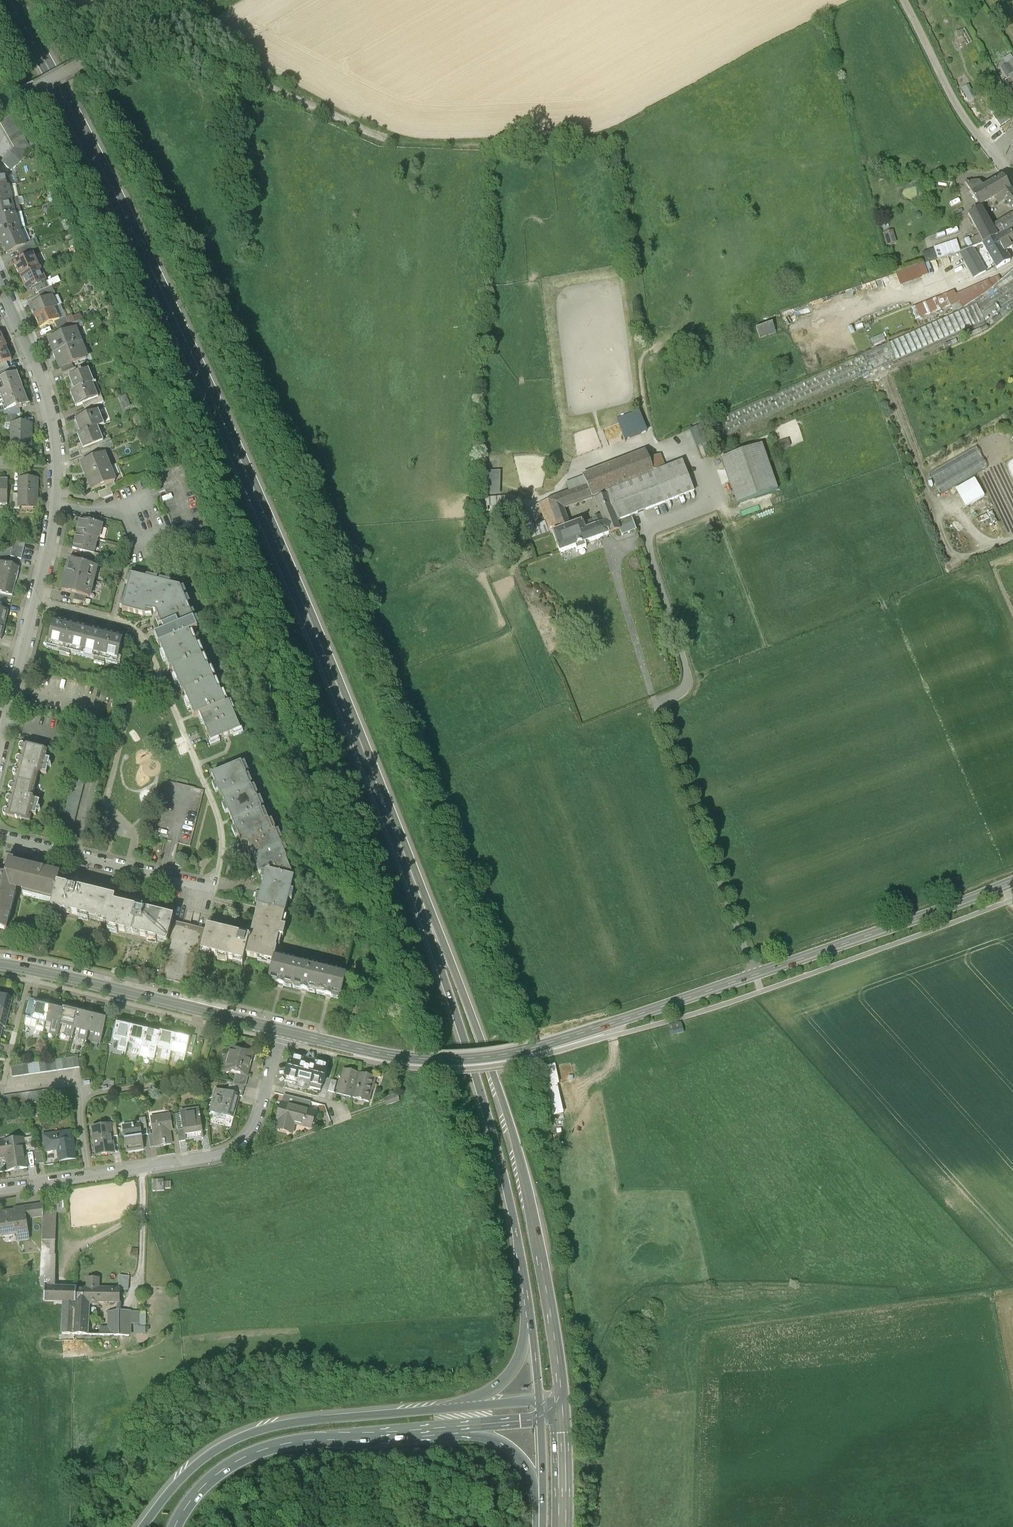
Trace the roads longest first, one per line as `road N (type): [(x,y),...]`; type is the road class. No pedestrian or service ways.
road 1 (primary): [(9,0),(224,420),(426,905)]
road 2 (tertiary): [(1012,883),(509,1055),(403,1058),(283,1032)]
road 3 (primary): [(562,1411),(540,1256),(505,1111),(446,936),(426,905)]
road 4 (primary): [(426,905),(505,1182),(531,1326)]
road 5 (residential): [(0,740),(54,503),(52,428),(32,362)]
road 6 (residential): [(0,1190),(237,1147),(261,1115),(283,1032)]
road 7 (motorway): [(459,1409),(284,1422),(240,1434),(191,1465),(141,1526)]
road 8 (motorway): [(175,1526),(209,1478),(255,1449),(451,1428)]
road 9 (tertiary): [(283,1032),(0,964)]
road 10 (track): [(205,0),(81,66)]
road 11 (residential): [(1012,177),(969,124),(935,63)]
road 12 (motorway): [(451,1428),(515,1452),(540,1507)]

